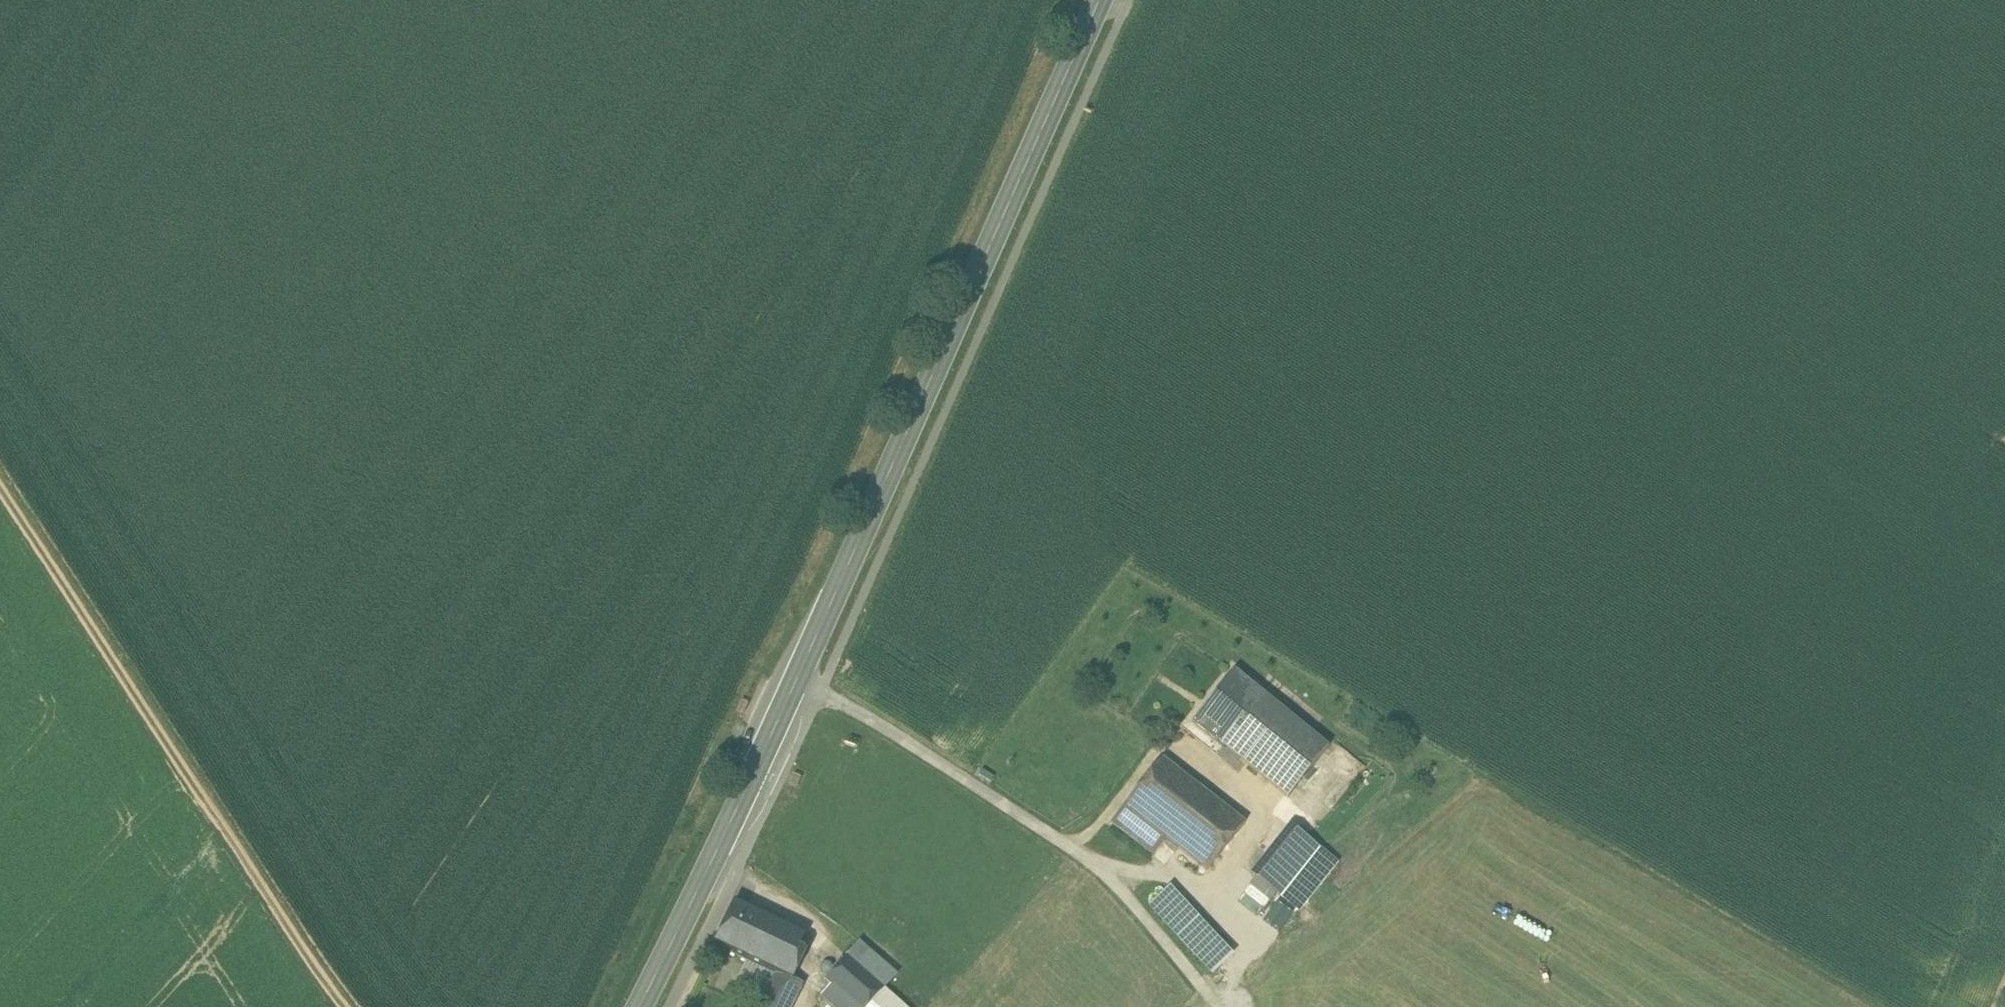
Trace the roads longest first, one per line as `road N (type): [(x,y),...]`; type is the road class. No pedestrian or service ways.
road 1 (secondary): [(634,1006),(800,678),(1101,0)]
road 2 (track): [(347,1006),(0,494)]
road 3 (track): [(800,678),(1106,872)]
road 4 (track): [(1106,872),(1219,1006)]

